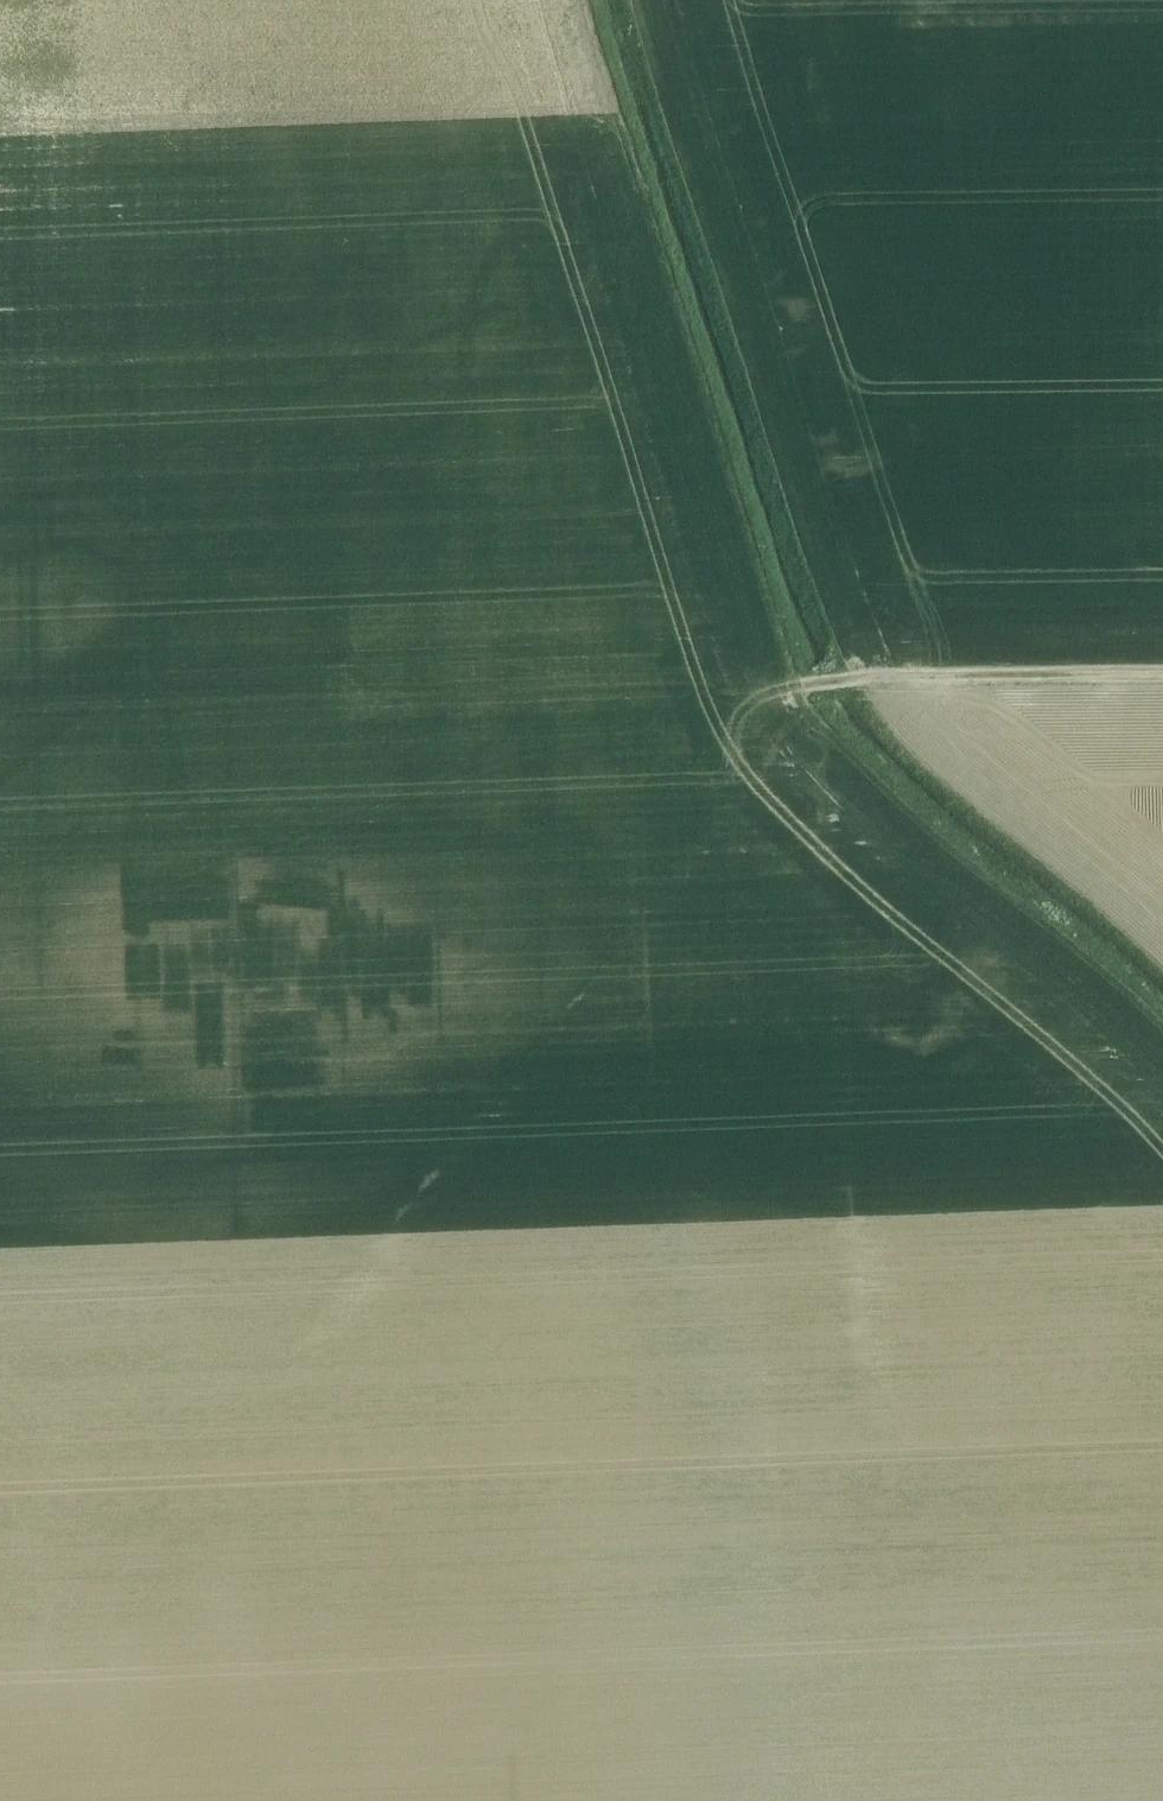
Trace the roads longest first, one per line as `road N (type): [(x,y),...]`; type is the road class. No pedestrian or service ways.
road 1 (track): [(1162,676),(801,680)]

